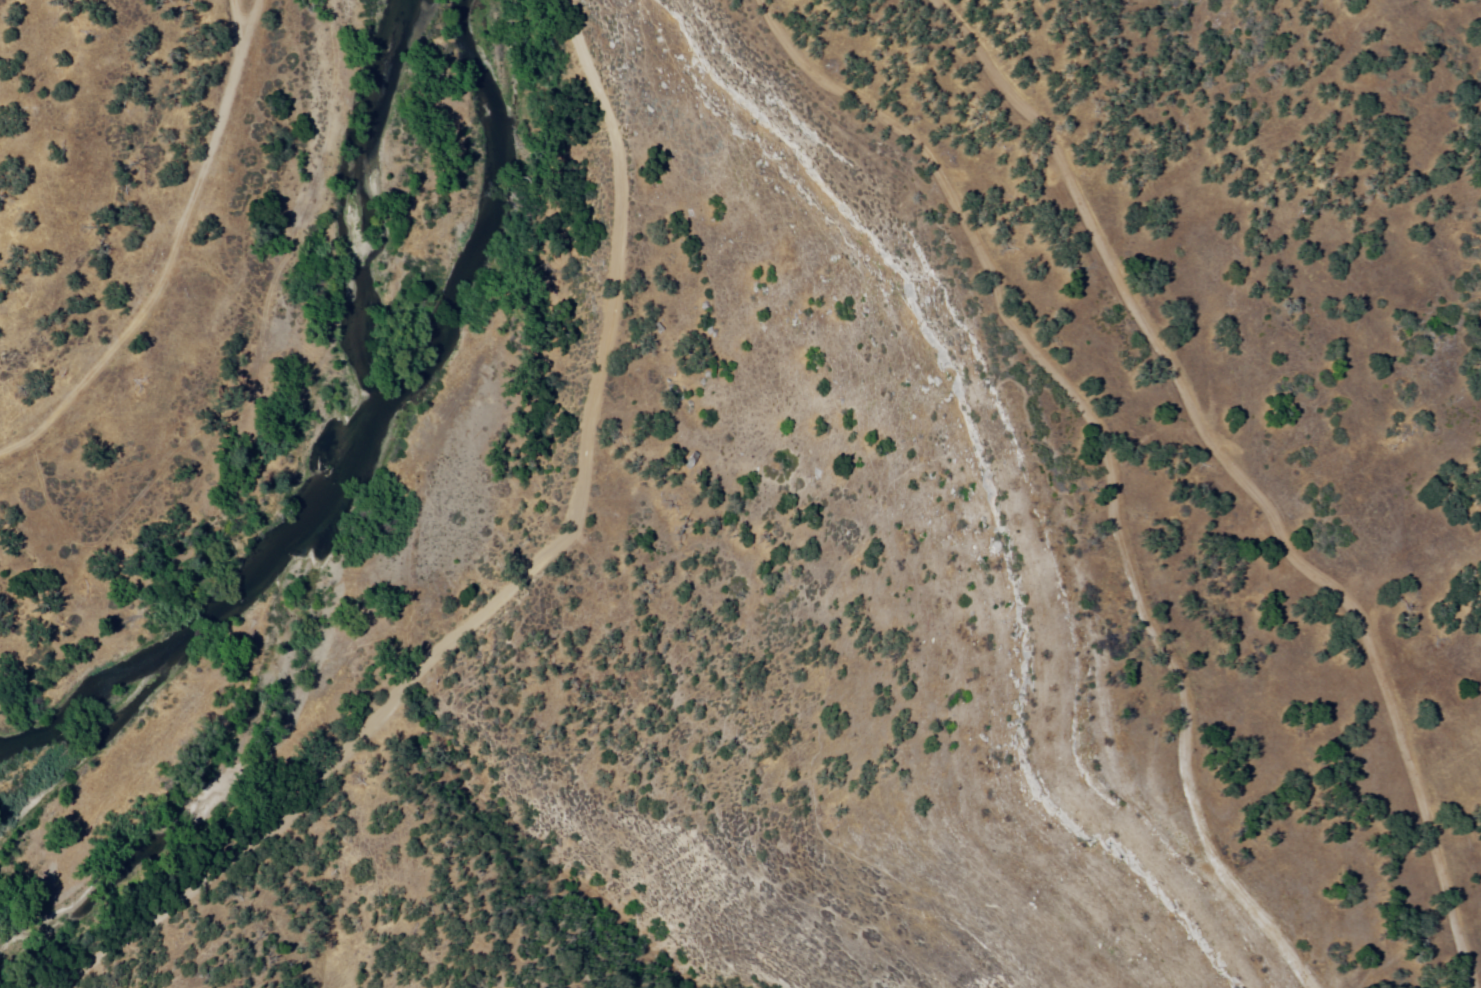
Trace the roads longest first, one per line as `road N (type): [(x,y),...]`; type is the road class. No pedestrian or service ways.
road 1 (track): [(45,987),(295,813),(436,655),(575,533),(615,304),(621,188),(607,98),(567,0)]
road 2 (track): [(935,0),(1051,134),(1215,444),(1272,506),(1291,548),(1338,594),(1424,787),(1475,987)]
road 3 (residential): [(34,427),(96,377),(169,259),(251,31),(237,0)]

